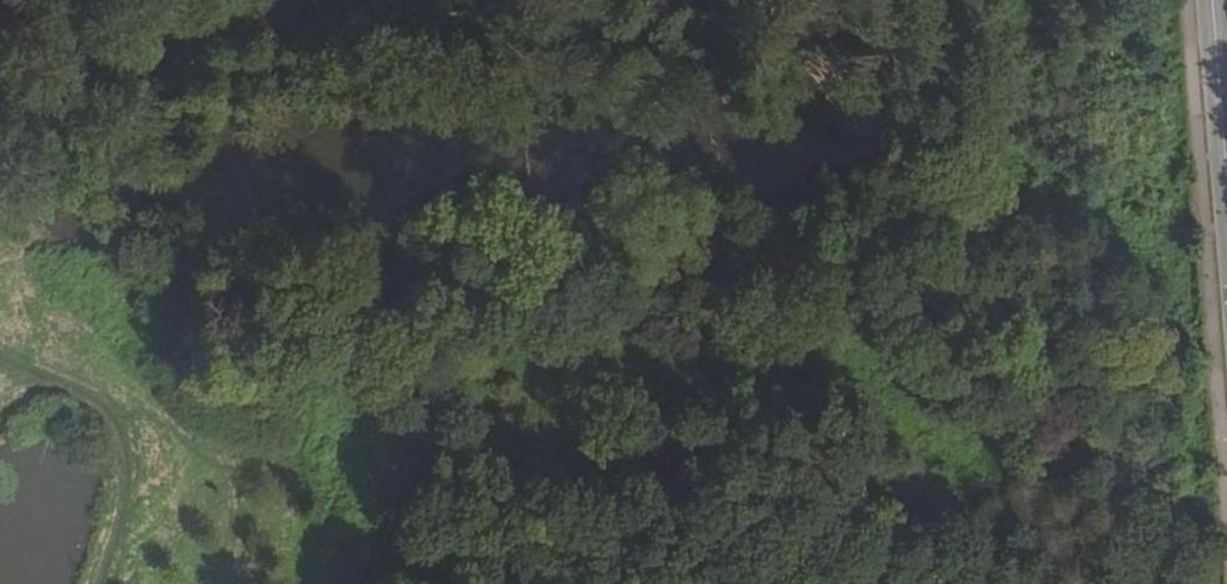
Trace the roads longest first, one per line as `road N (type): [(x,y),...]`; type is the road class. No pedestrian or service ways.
road 1 (tertiary): [(1206,0),(1226,275)]

